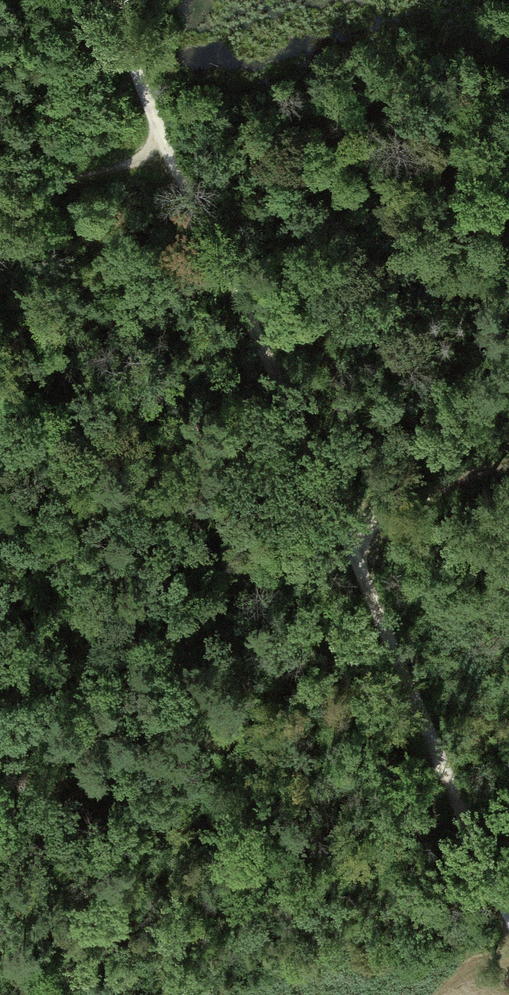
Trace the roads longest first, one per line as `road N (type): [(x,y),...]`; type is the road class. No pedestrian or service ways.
road 1 (track): [(508,918),(159,142)]
road 2 (track): [(345,563),(508,497)]
road 3 (track): [(159,142),(0,201)]
road 4 (track): [(159,142),(106,0)]

